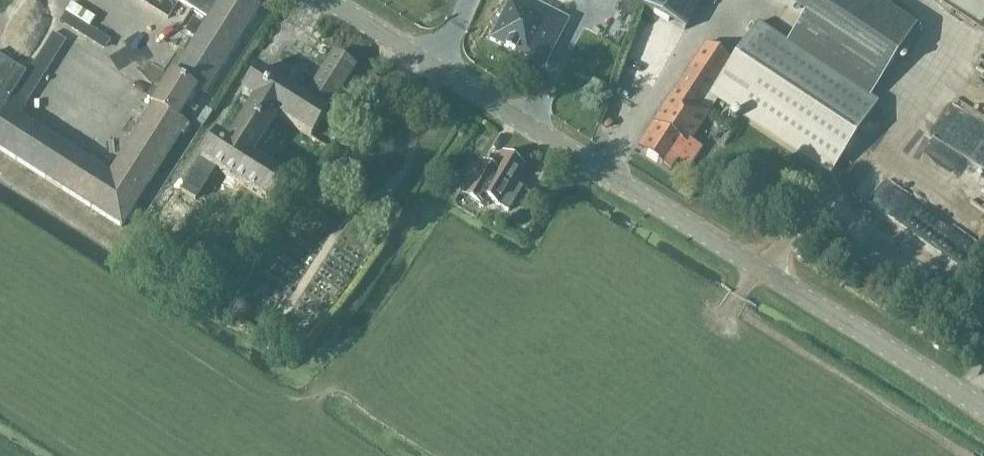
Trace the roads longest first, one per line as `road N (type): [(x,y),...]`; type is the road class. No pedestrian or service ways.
road 1 (tertiary): [(983,399),(335,0)]

